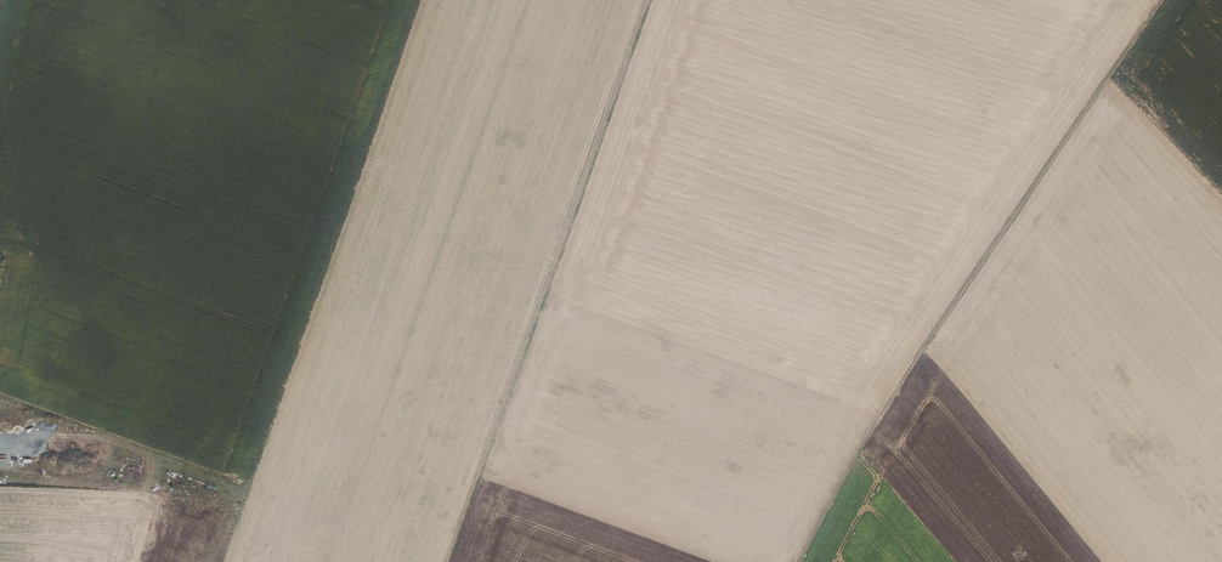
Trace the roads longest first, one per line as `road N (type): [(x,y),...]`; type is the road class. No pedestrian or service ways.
road 1 (track): [(798,561),(895,385),(1161,0)]
road 2 (track): [(453,561),(654,0)]

